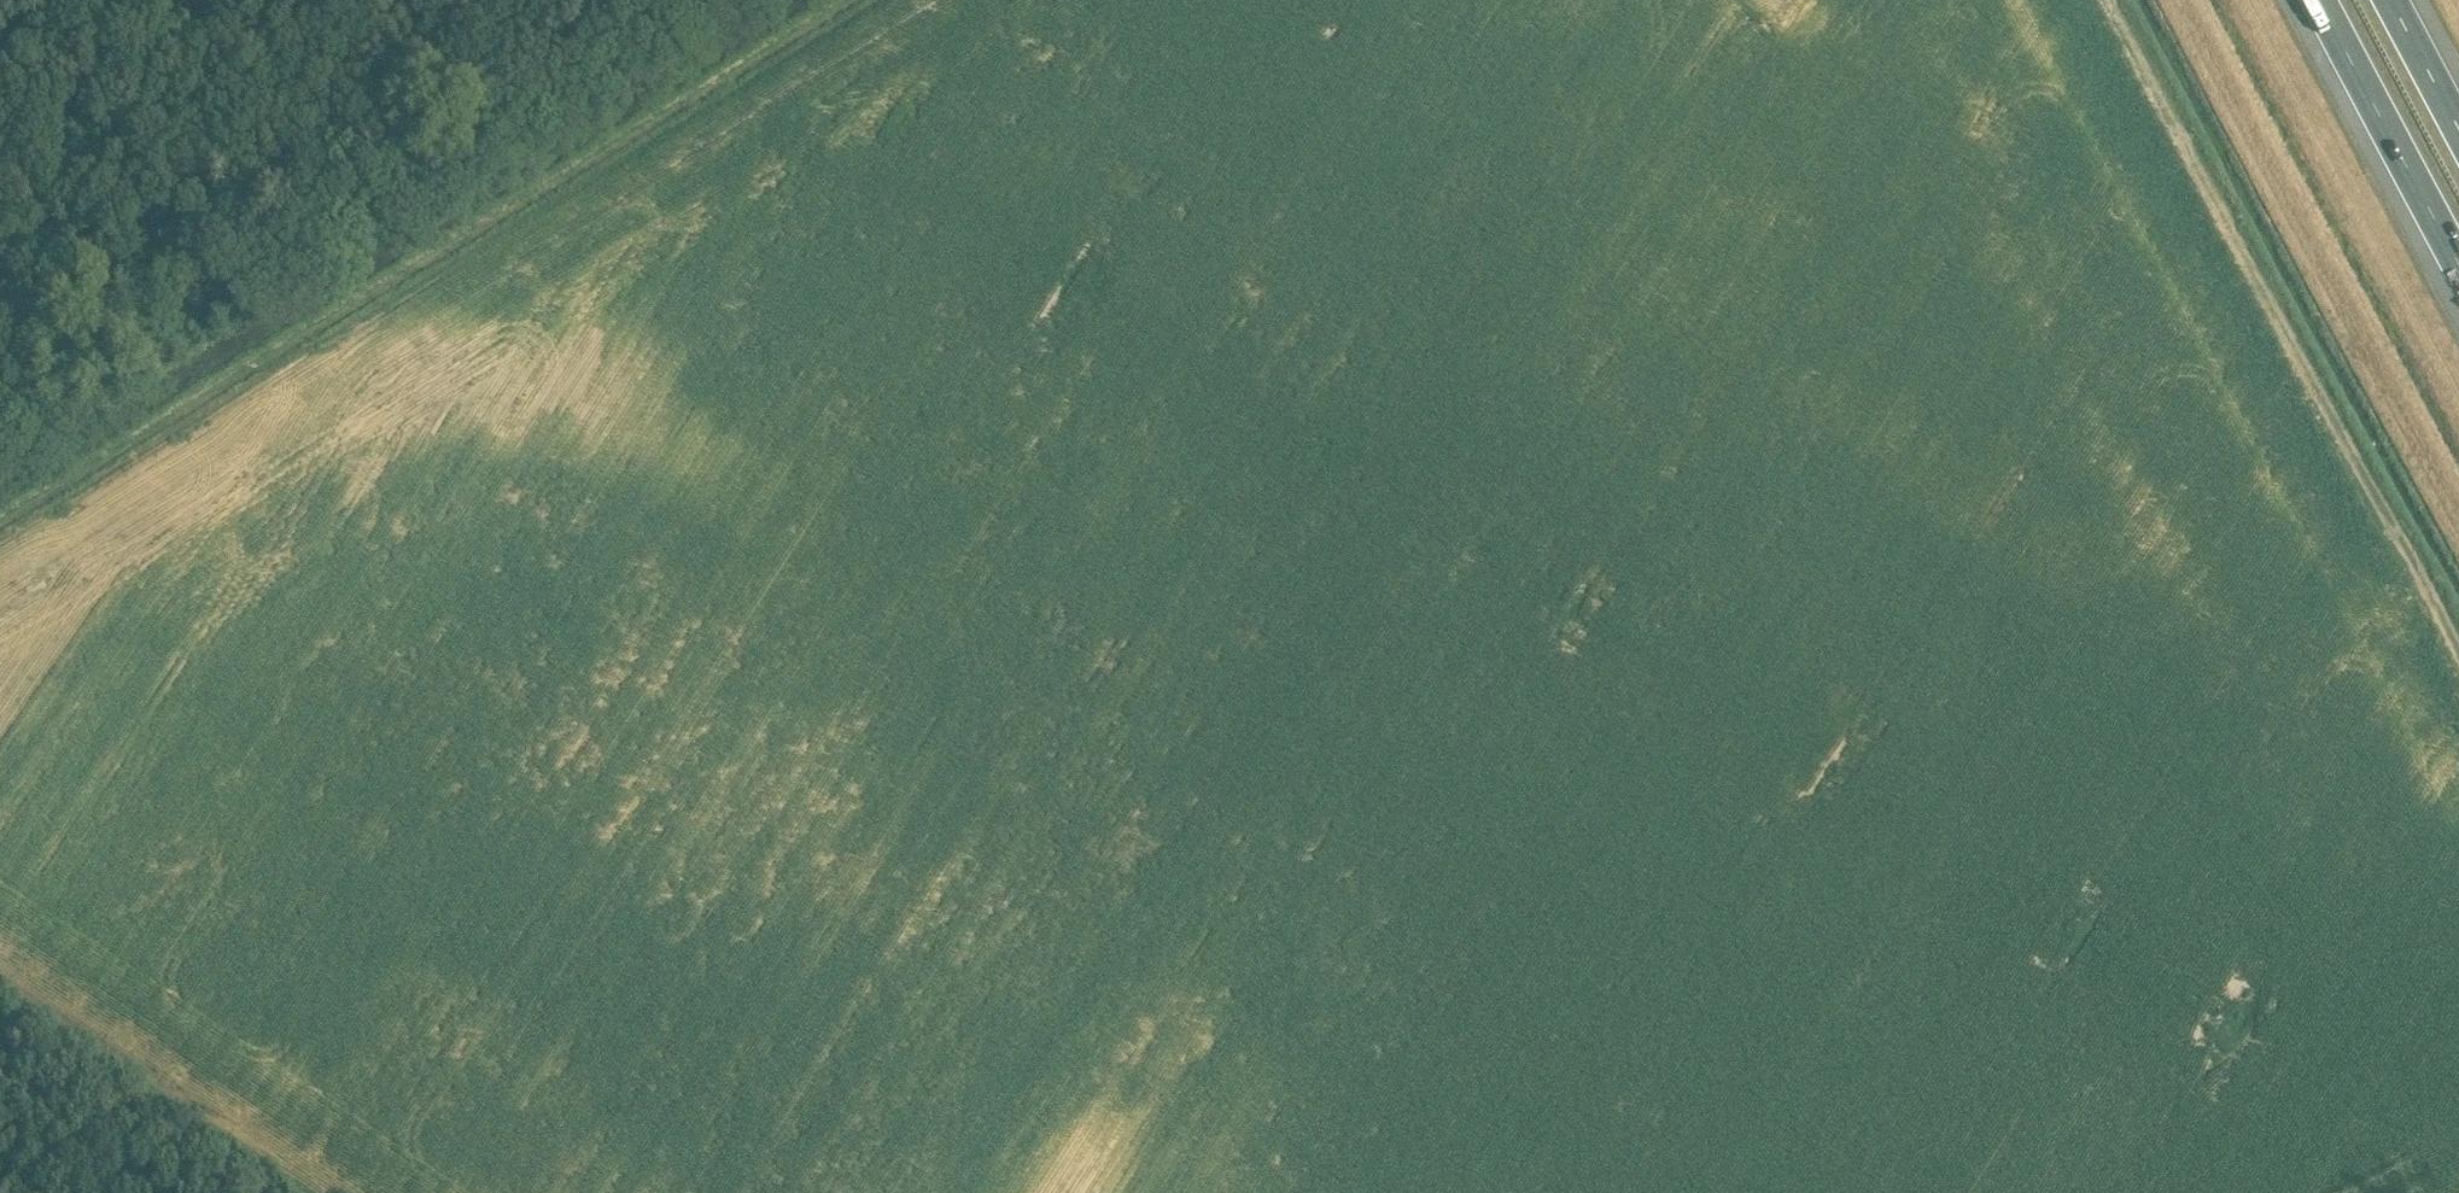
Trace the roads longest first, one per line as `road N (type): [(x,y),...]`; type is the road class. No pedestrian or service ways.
road 1 (track): [(852,0),(0,523)]
road 2 (track): [(2458,629),(2125,0)]
road 3 (motorway): [(2338,0),(2458,236)]

